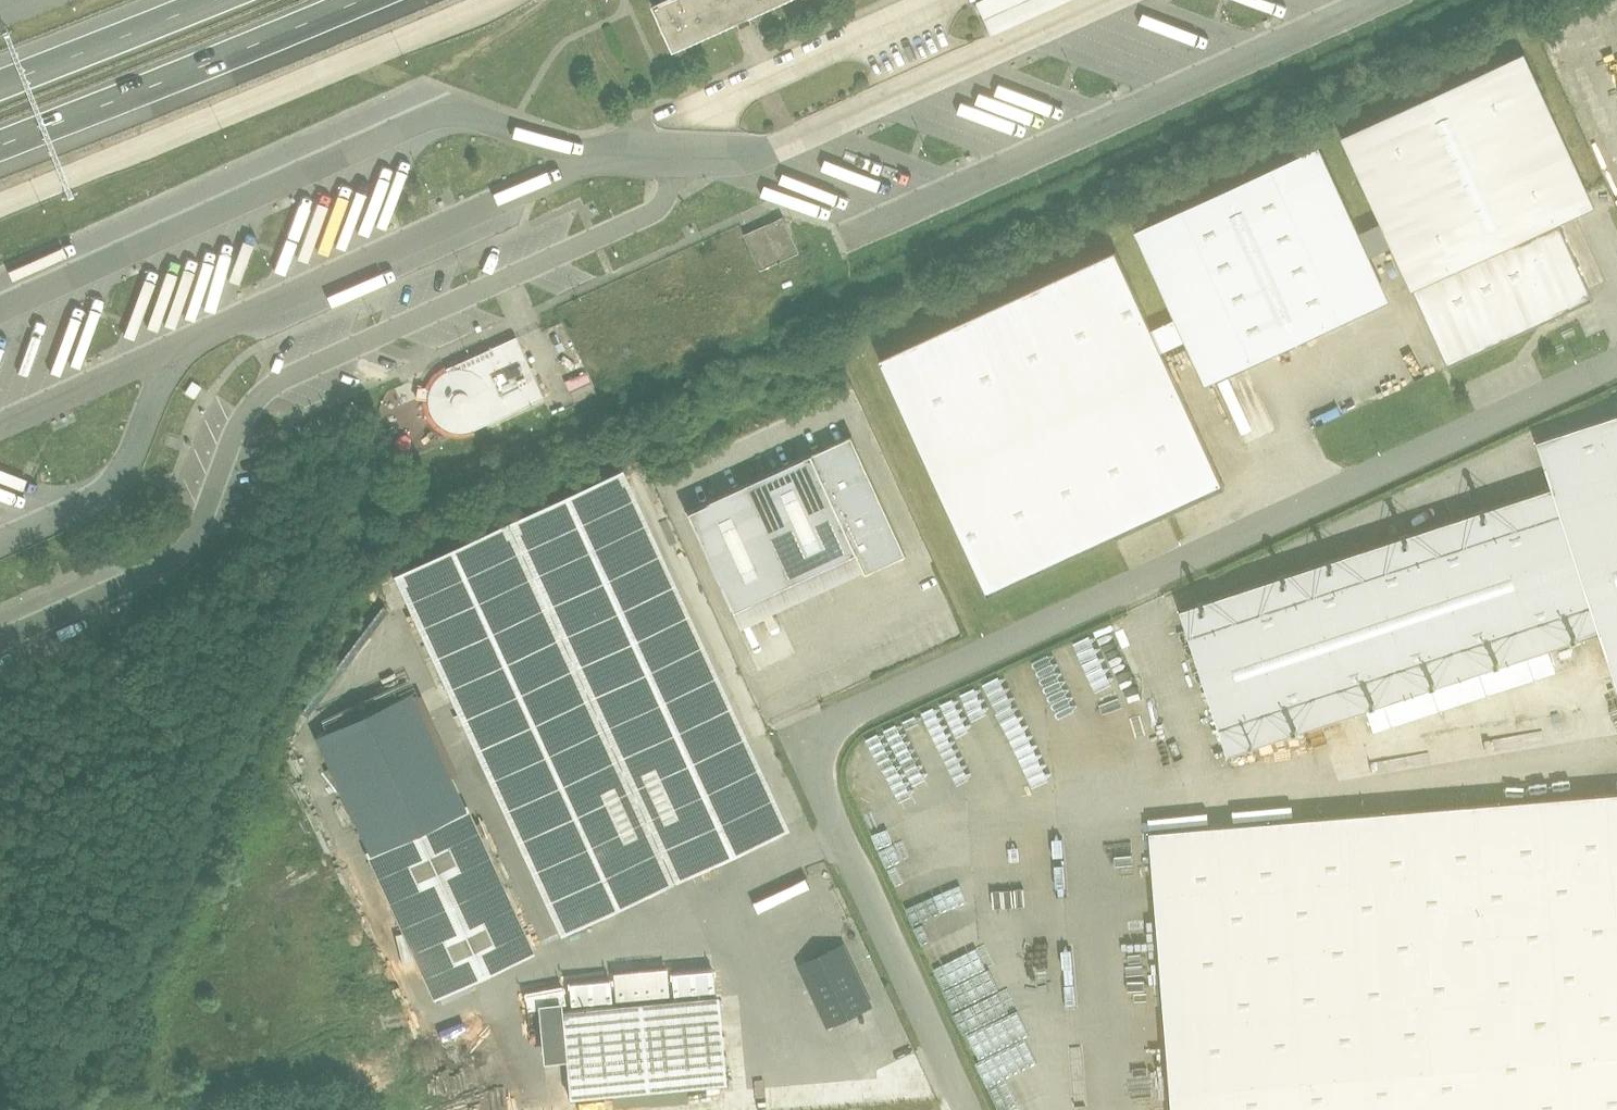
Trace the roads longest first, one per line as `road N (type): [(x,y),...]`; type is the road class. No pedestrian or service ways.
road 1 (unclassified): [(1616,366),(802,747),(971,1109)]
road 2 (motorway): [(0,199),(482,0)]
road 3 (motorway): [(0,145),(362,0)]
road 4 (motorway): [(214,0),(0,85)]

